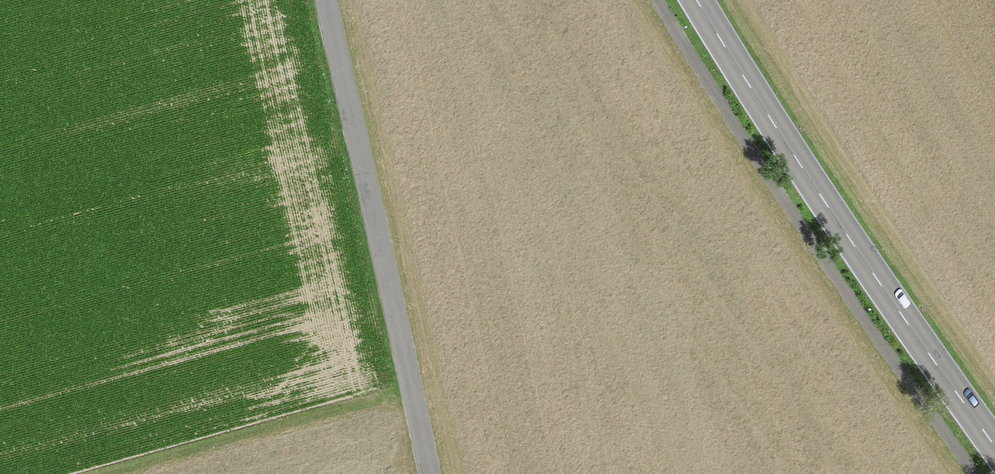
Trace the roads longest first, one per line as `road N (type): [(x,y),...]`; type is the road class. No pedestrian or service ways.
road 1 (track): [(665,0),(978,473)]
road 2 (secondary): [(702,0),(768,112),(994,441)]
road 3 (residential): [(431,473),(328,0)]
road 4 (track): [(413,391),(113,473)]

